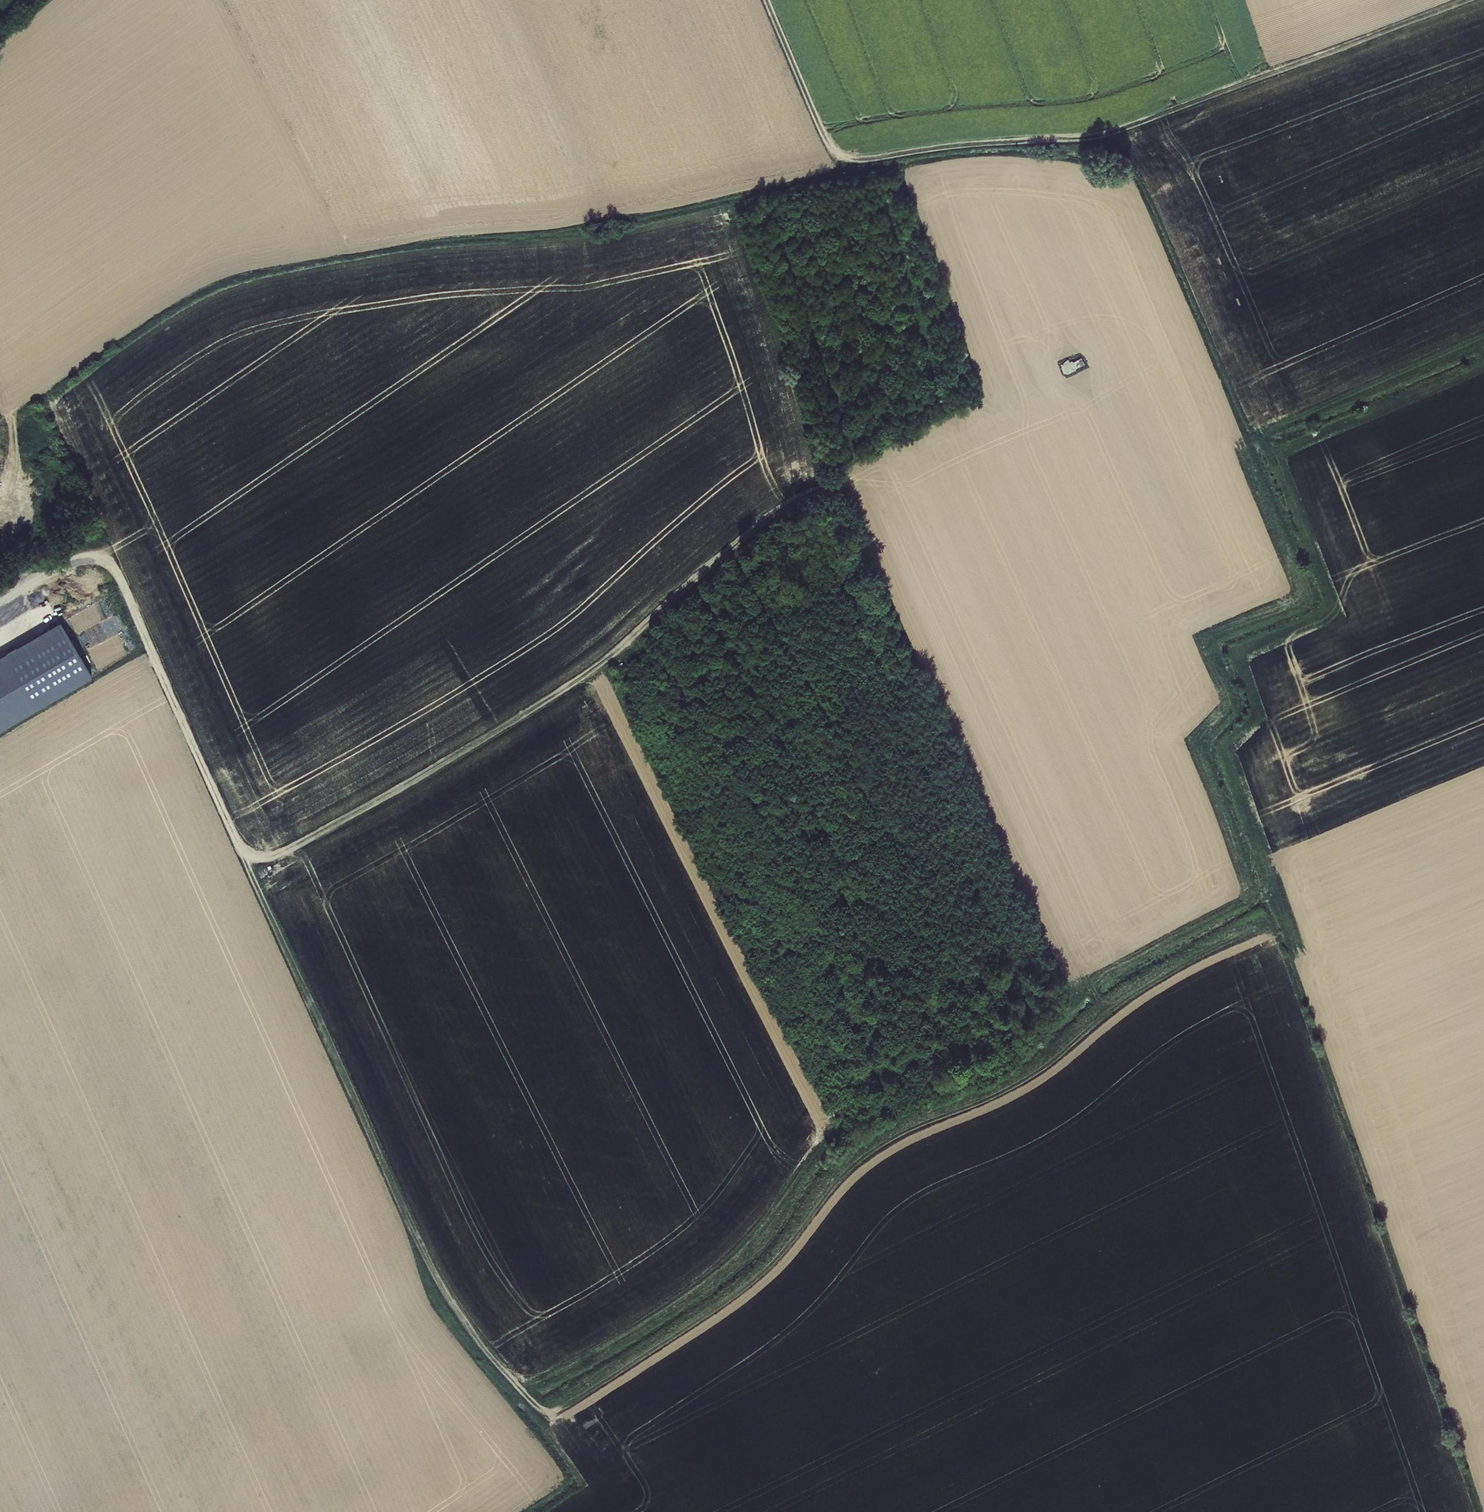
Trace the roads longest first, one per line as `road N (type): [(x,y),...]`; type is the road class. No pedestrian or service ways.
road 1 (track): [(0,605),(81,553),(108,566),(441,1291),(507,1379),(544,1410)]
road 2 (track): [(1472,0),(1070,152),(916,151),(833,168),(764,0)]
road 3 (track): [(812,485),(581,683),(252,872)]

